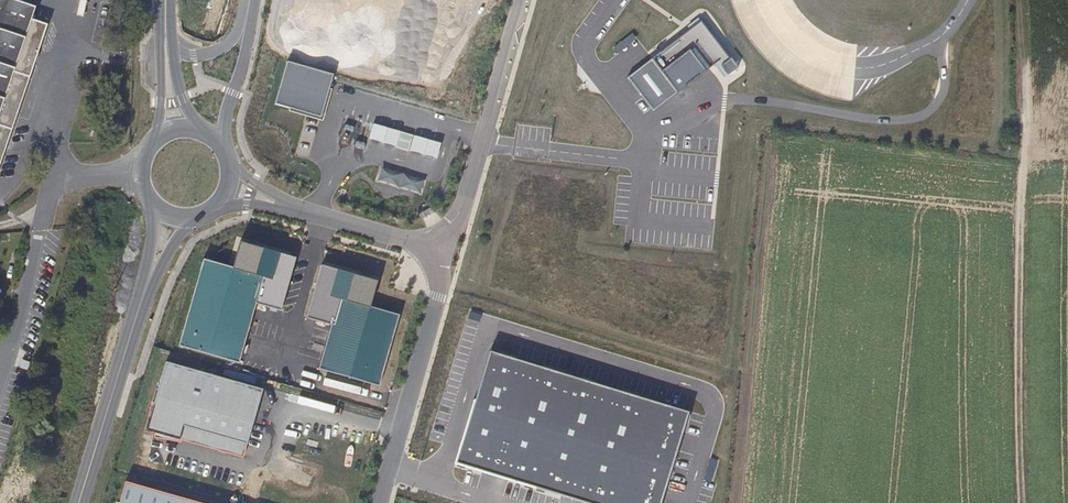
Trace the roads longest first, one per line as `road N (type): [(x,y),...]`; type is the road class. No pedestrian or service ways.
road 1 (track): [(1017,502),(1016,172),(1026,0)]
road 2 (unclassified): [(436,248),(461,211),(522,0)]
road 3 (unclassified): [(380,502),(439,297),(436,248)]
road 4 (secondary): [(79,502),(150,278)]
road 5 (unclassified): [(292,207),(436,248)]
road 6 (secondary): [(166,5),(157,138)]
road 7 (residential): [(222,147),(246,27)]

